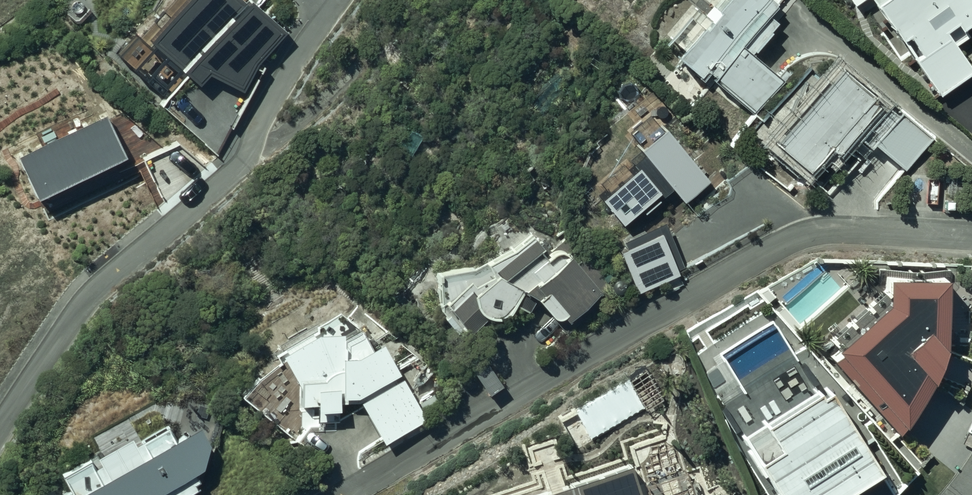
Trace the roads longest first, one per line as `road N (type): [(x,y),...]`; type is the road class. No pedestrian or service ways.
road 1 (residential): [(347,494),(785,243),(854,231),(971,237)]
road 2 (residential): [(340,0),(223,187),(96,290),(0,425)]

